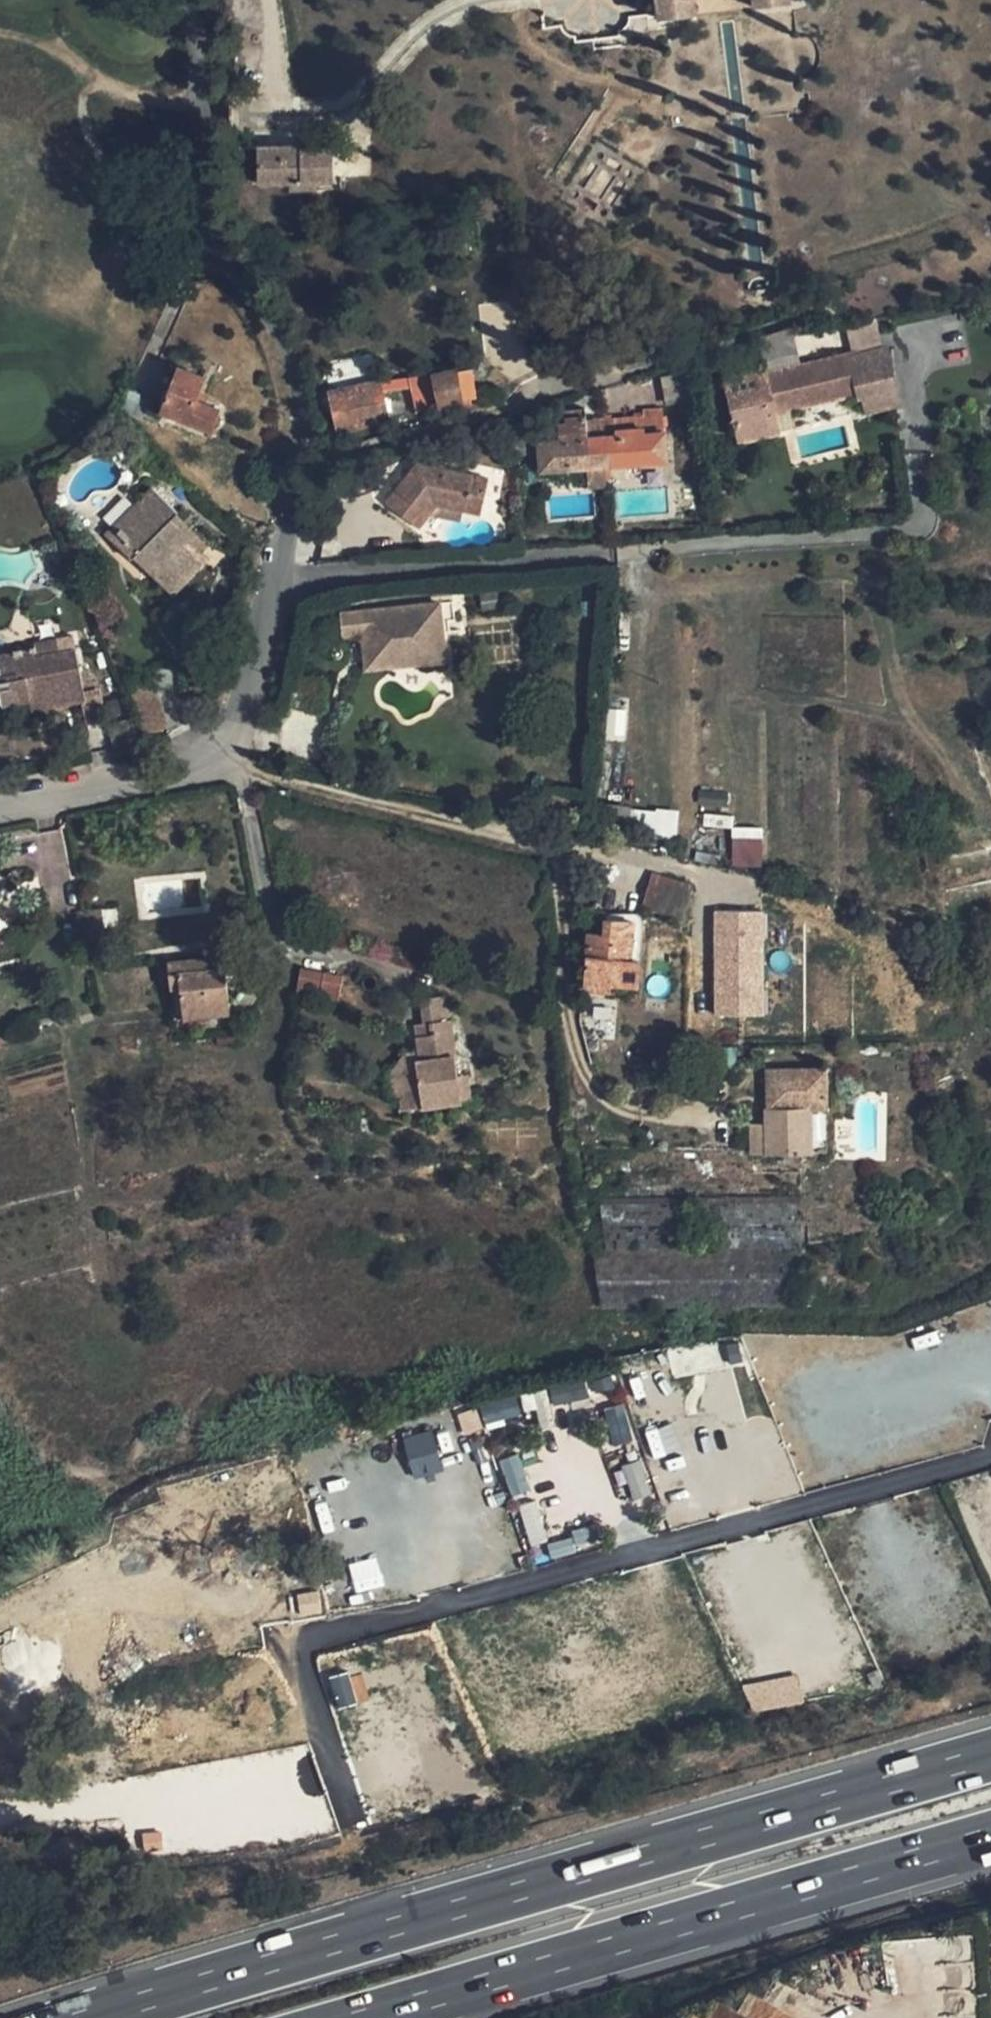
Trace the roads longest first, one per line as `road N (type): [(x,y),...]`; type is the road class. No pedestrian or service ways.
road 1 (unclassified): [(0,807),(146,776),(214,743),(255,679),(282,581),(292,436),(282,355),(206,206),(193,27),(183,0)]
road 2 (motorway): [(990,1753),(90,2017)]
road 3 (unclassified): [(990,1456),(307,1642),(305,1664),(347,1813)]
road 4 (motorway): [(357,2017),(990,1834)]

